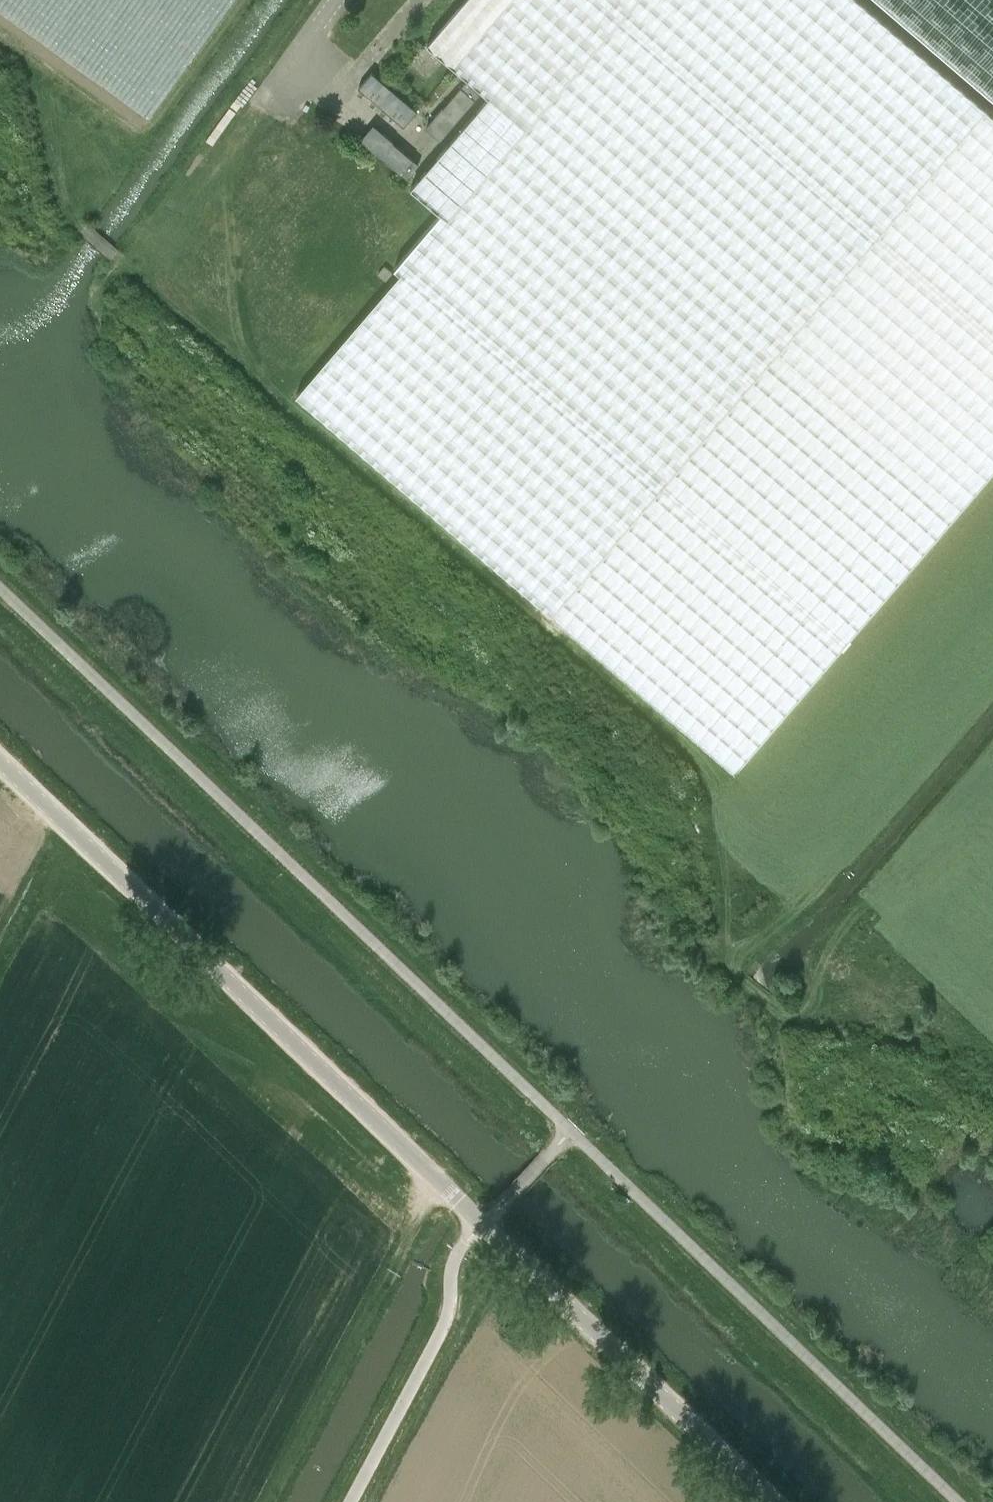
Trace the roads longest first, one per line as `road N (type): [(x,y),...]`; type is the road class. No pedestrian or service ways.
road 1 (tertiary): [(770,1501),(0,759)]

